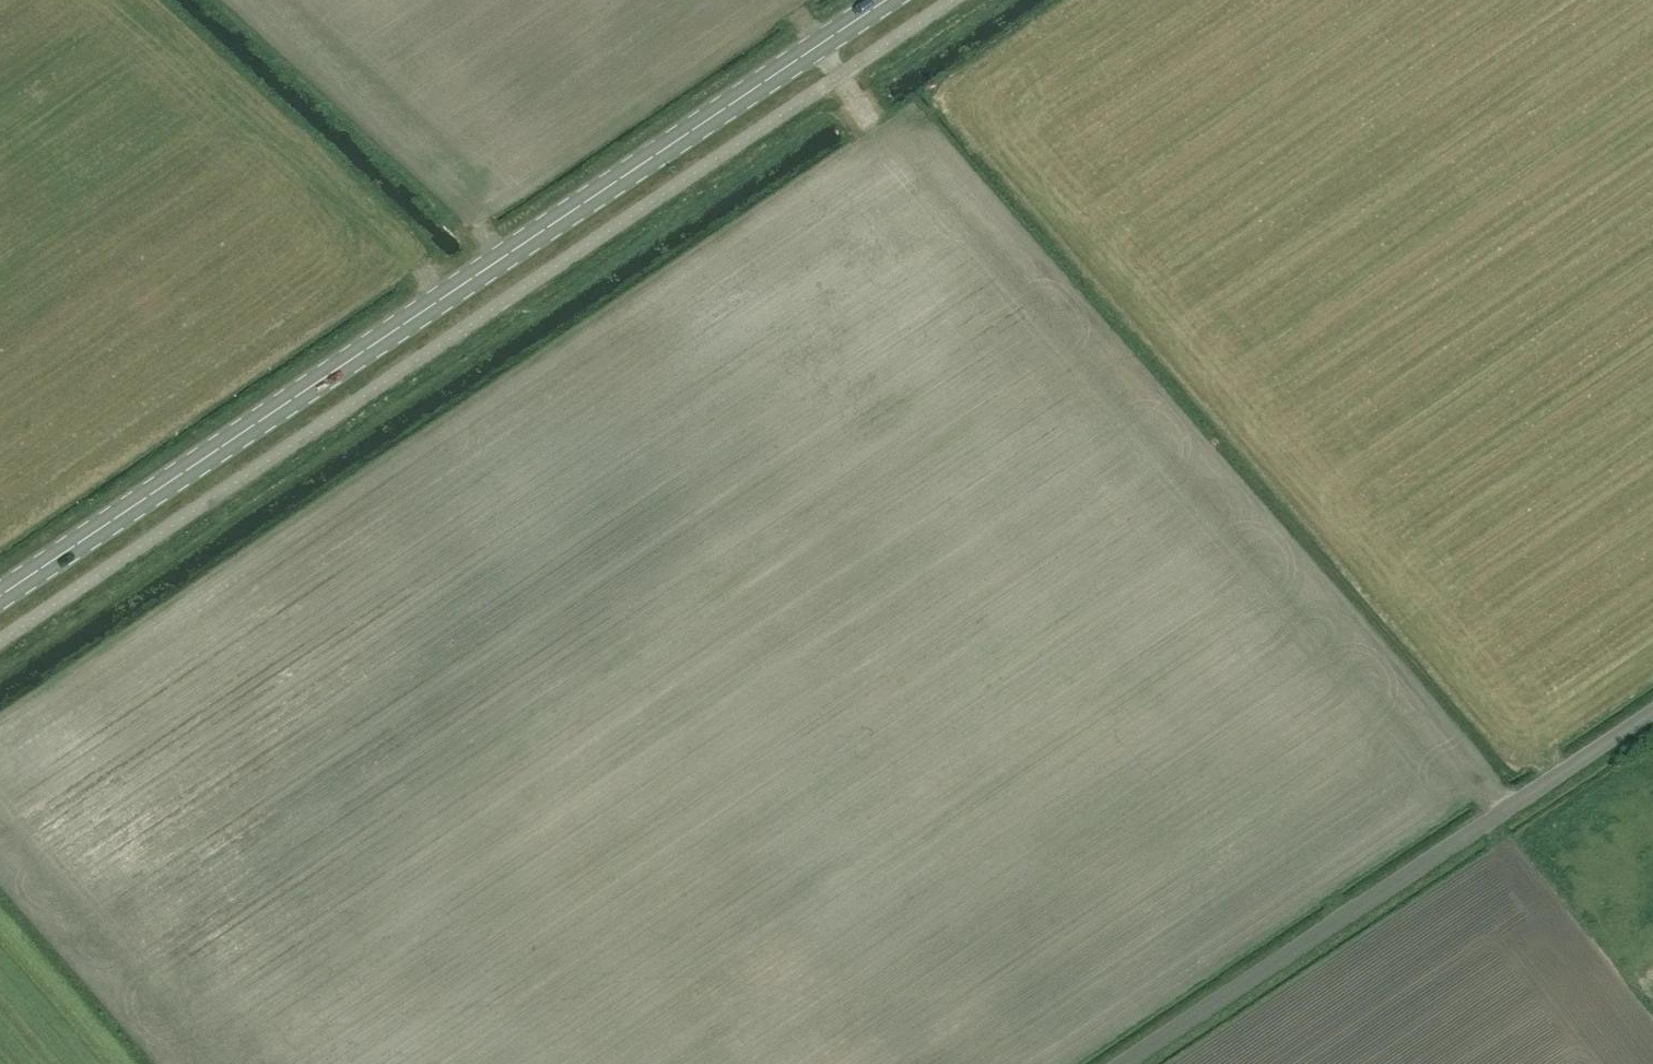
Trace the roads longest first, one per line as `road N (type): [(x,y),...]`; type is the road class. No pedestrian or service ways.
road 1 (secondary): [(879,0),(0,587)]
road 2 (unclassified): [(1121,1063),(1652,703)]

